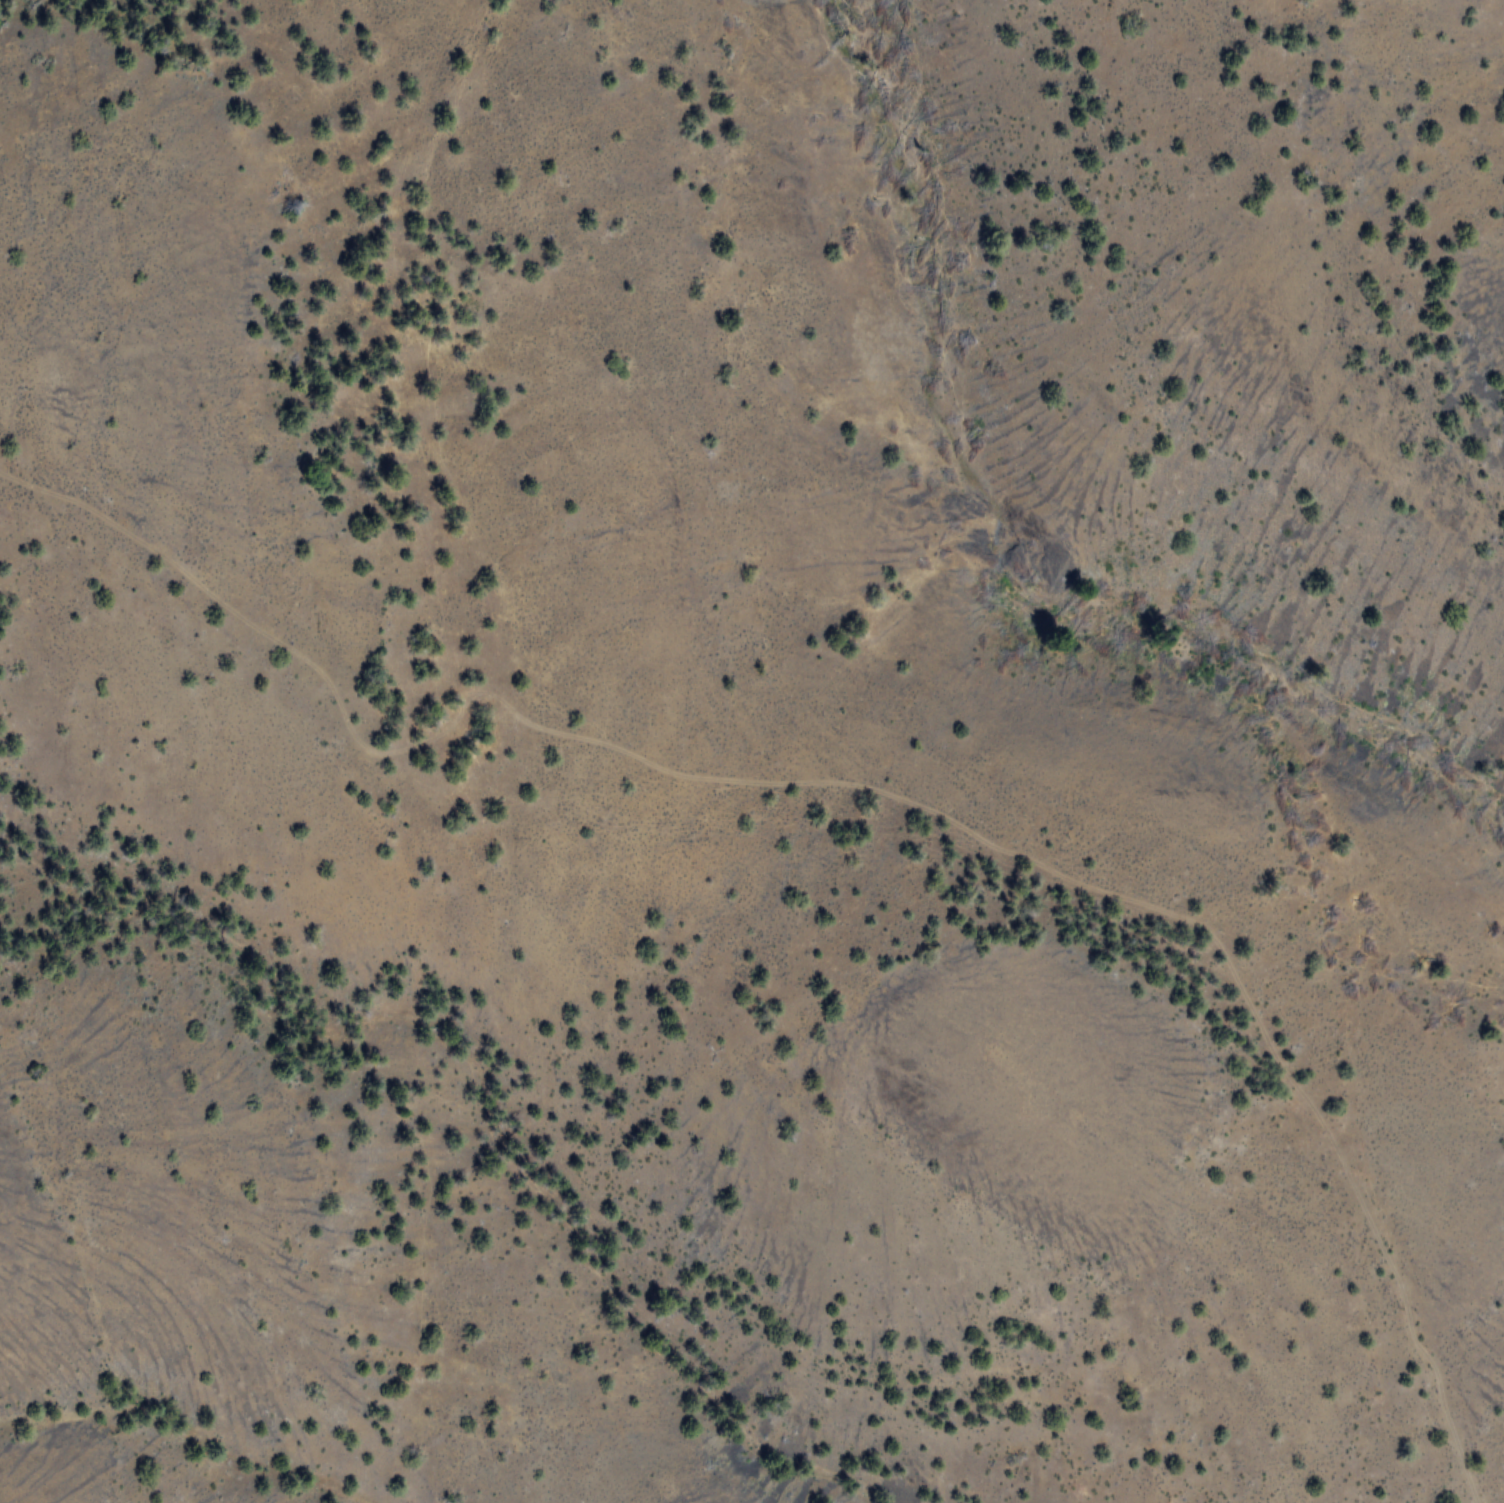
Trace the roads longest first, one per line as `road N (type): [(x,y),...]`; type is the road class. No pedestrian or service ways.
road 1 (track): [(1477,1502),(1318,1125),(1205,924),(1008,848),(916,802),(831,776),(671,774),(604,739),(527,723),(478,696),(455,704),(429,732),(381,748),(350,734),(319,669),(256,619),(78,502),(0,473)]

